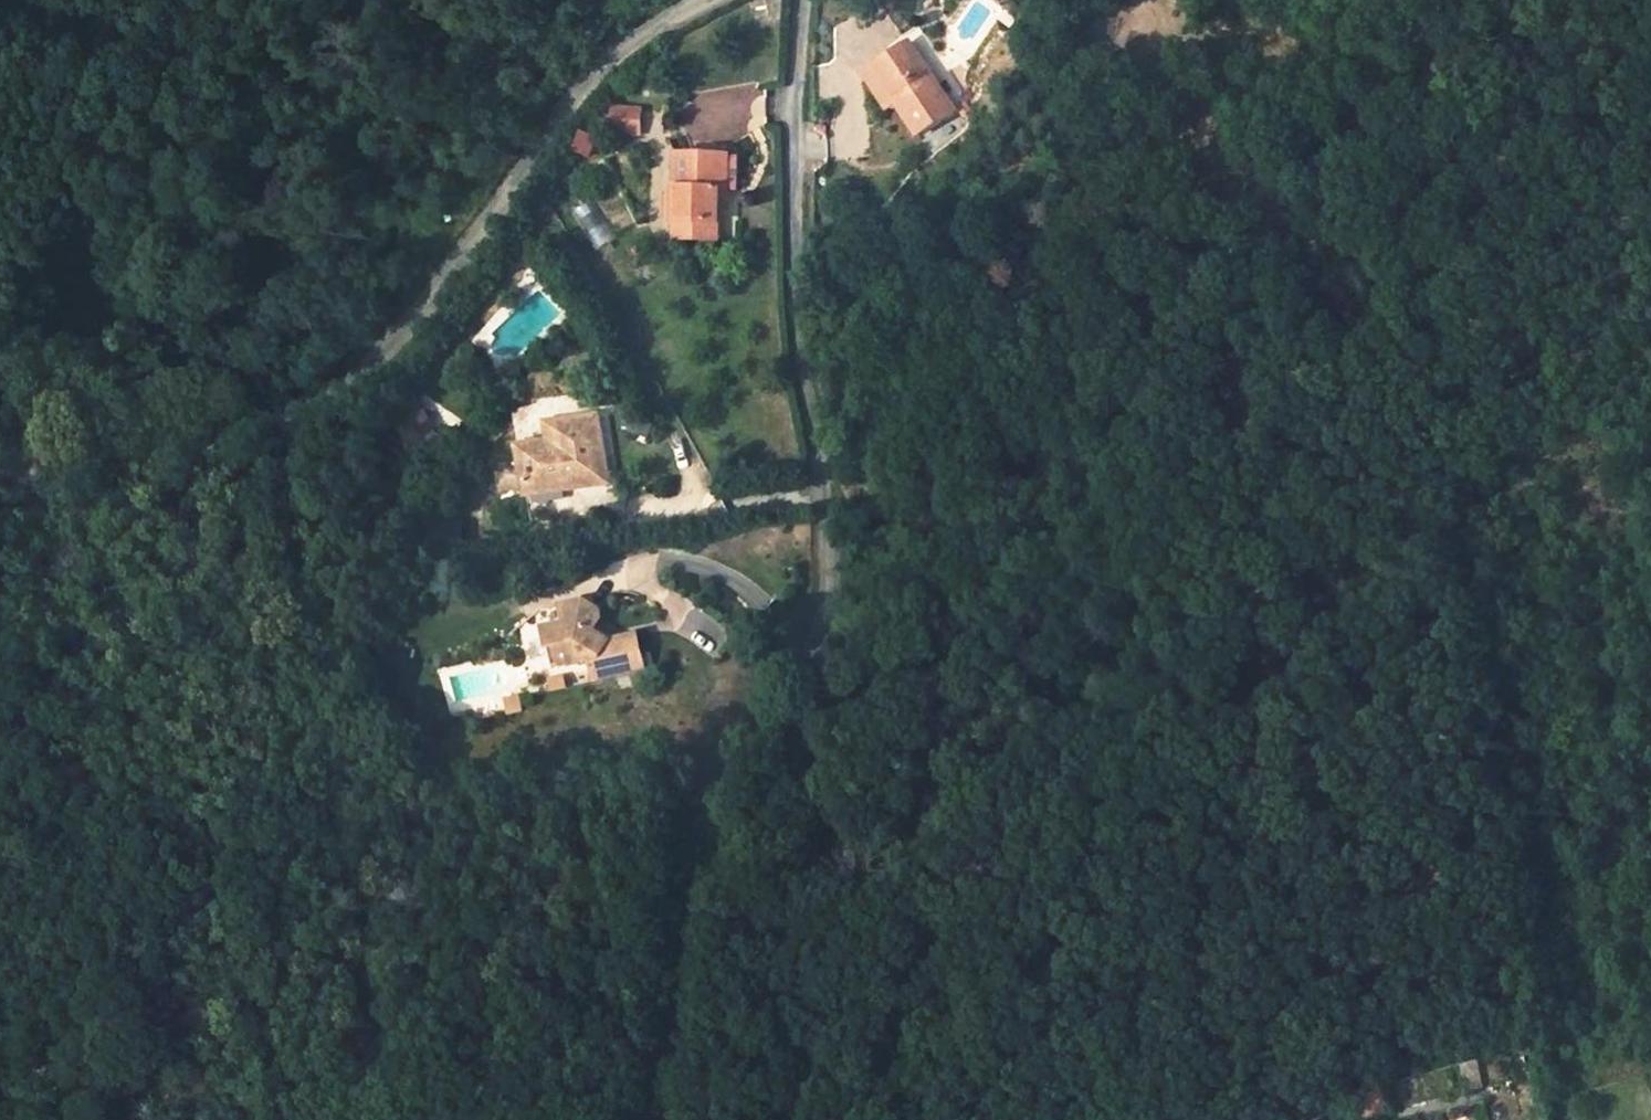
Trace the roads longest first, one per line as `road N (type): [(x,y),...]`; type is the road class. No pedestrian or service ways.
road 1 (residential): [(703,0),(632,36),(526,157),(384,348),(301,409),(210,441),(81,459),(0,457)]
road 2 (residential): [(801,0),(794,311),(823,502),(817,672)]

